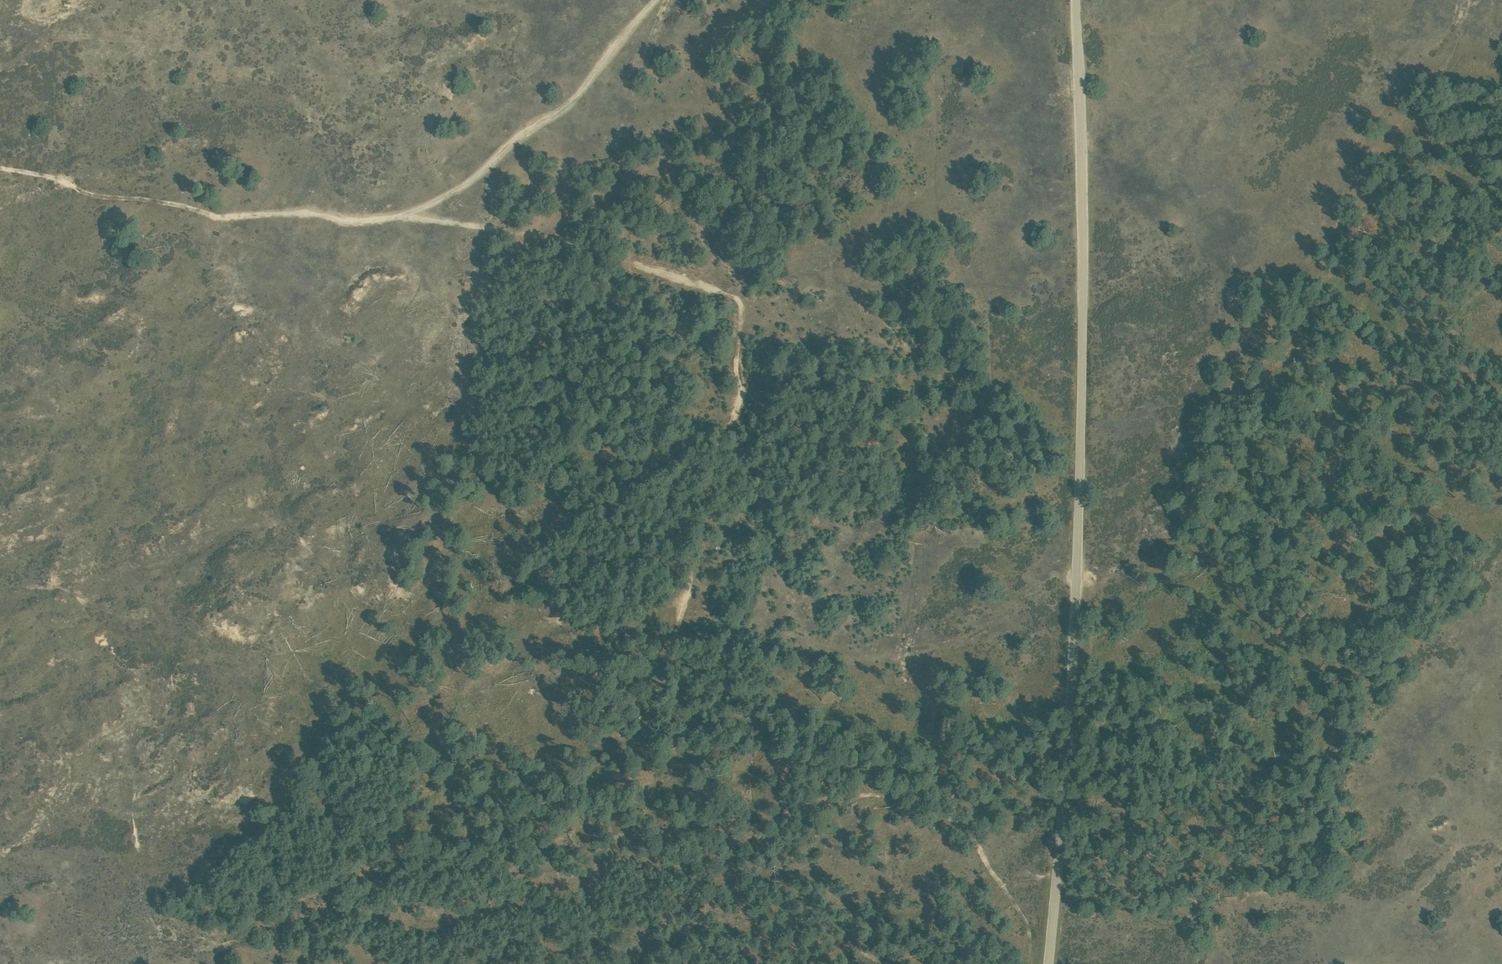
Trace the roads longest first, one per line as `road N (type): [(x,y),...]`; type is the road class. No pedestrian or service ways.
road 1 (unclassified): [(1049,963),(1077,553),(1076,0)]

